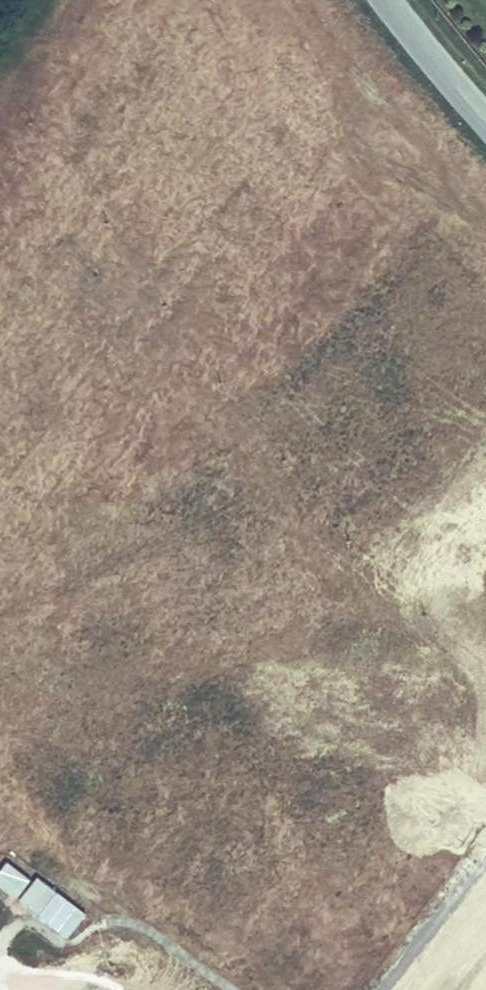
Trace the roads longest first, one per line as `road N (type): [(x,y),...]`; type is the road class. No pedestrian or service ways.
road 1 (secondary): [(384,0),(485,123)]

